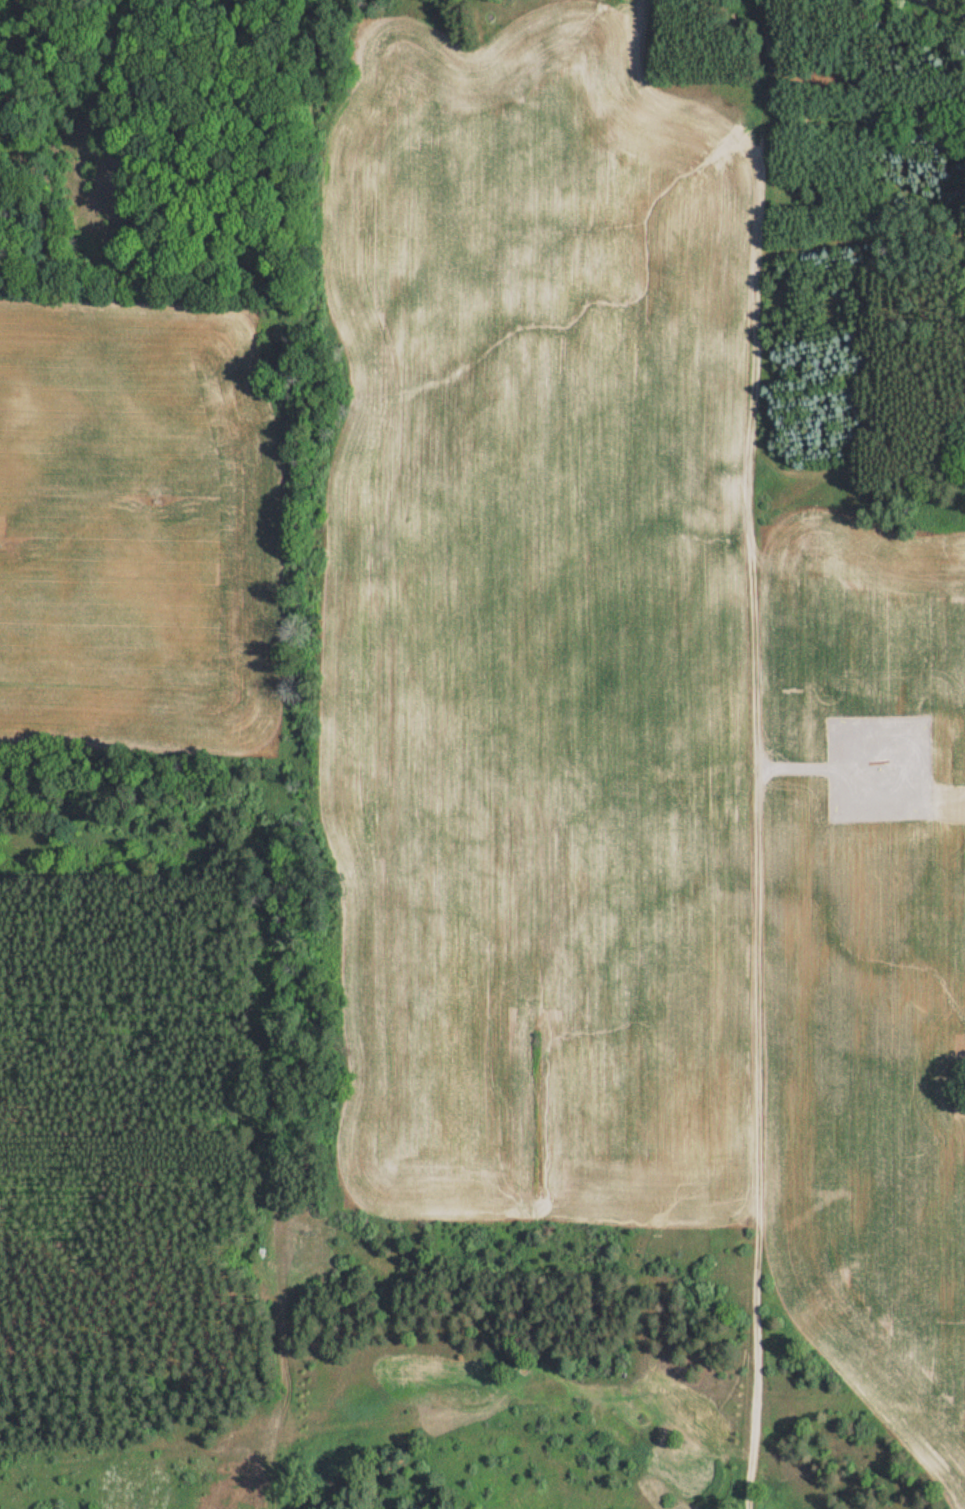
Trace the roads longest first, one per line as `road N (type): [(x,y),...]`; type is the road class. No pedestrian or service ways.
road 1 (residential): [(755,1508),(739,435),(806,110),(761,0)]
road 2 (residential): [(121,0),(167,174),(202,259),(276,370),(271,697)]
road 3 (track): [(964,627),(851,598),(738,597)]

